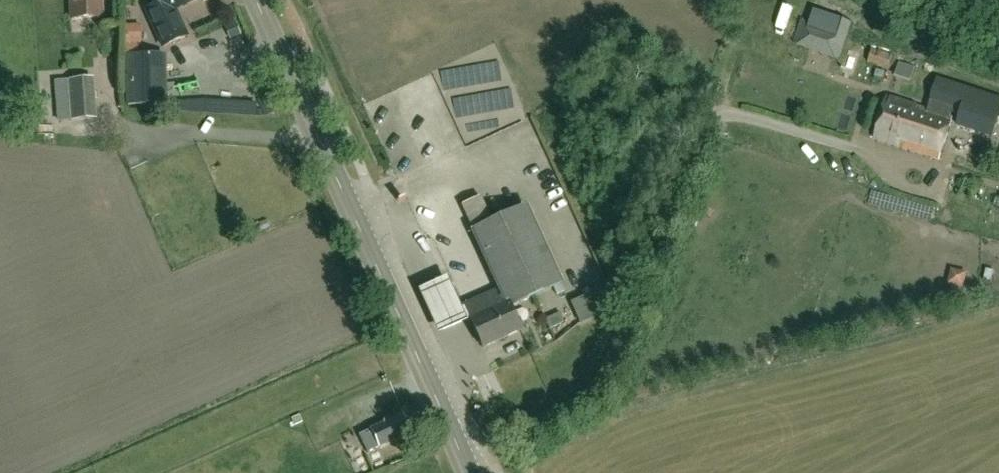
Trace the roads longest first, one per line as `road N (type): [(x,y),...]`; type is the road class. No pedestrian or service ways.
road 1 (tertiary): [(265,22),(469,472)]

